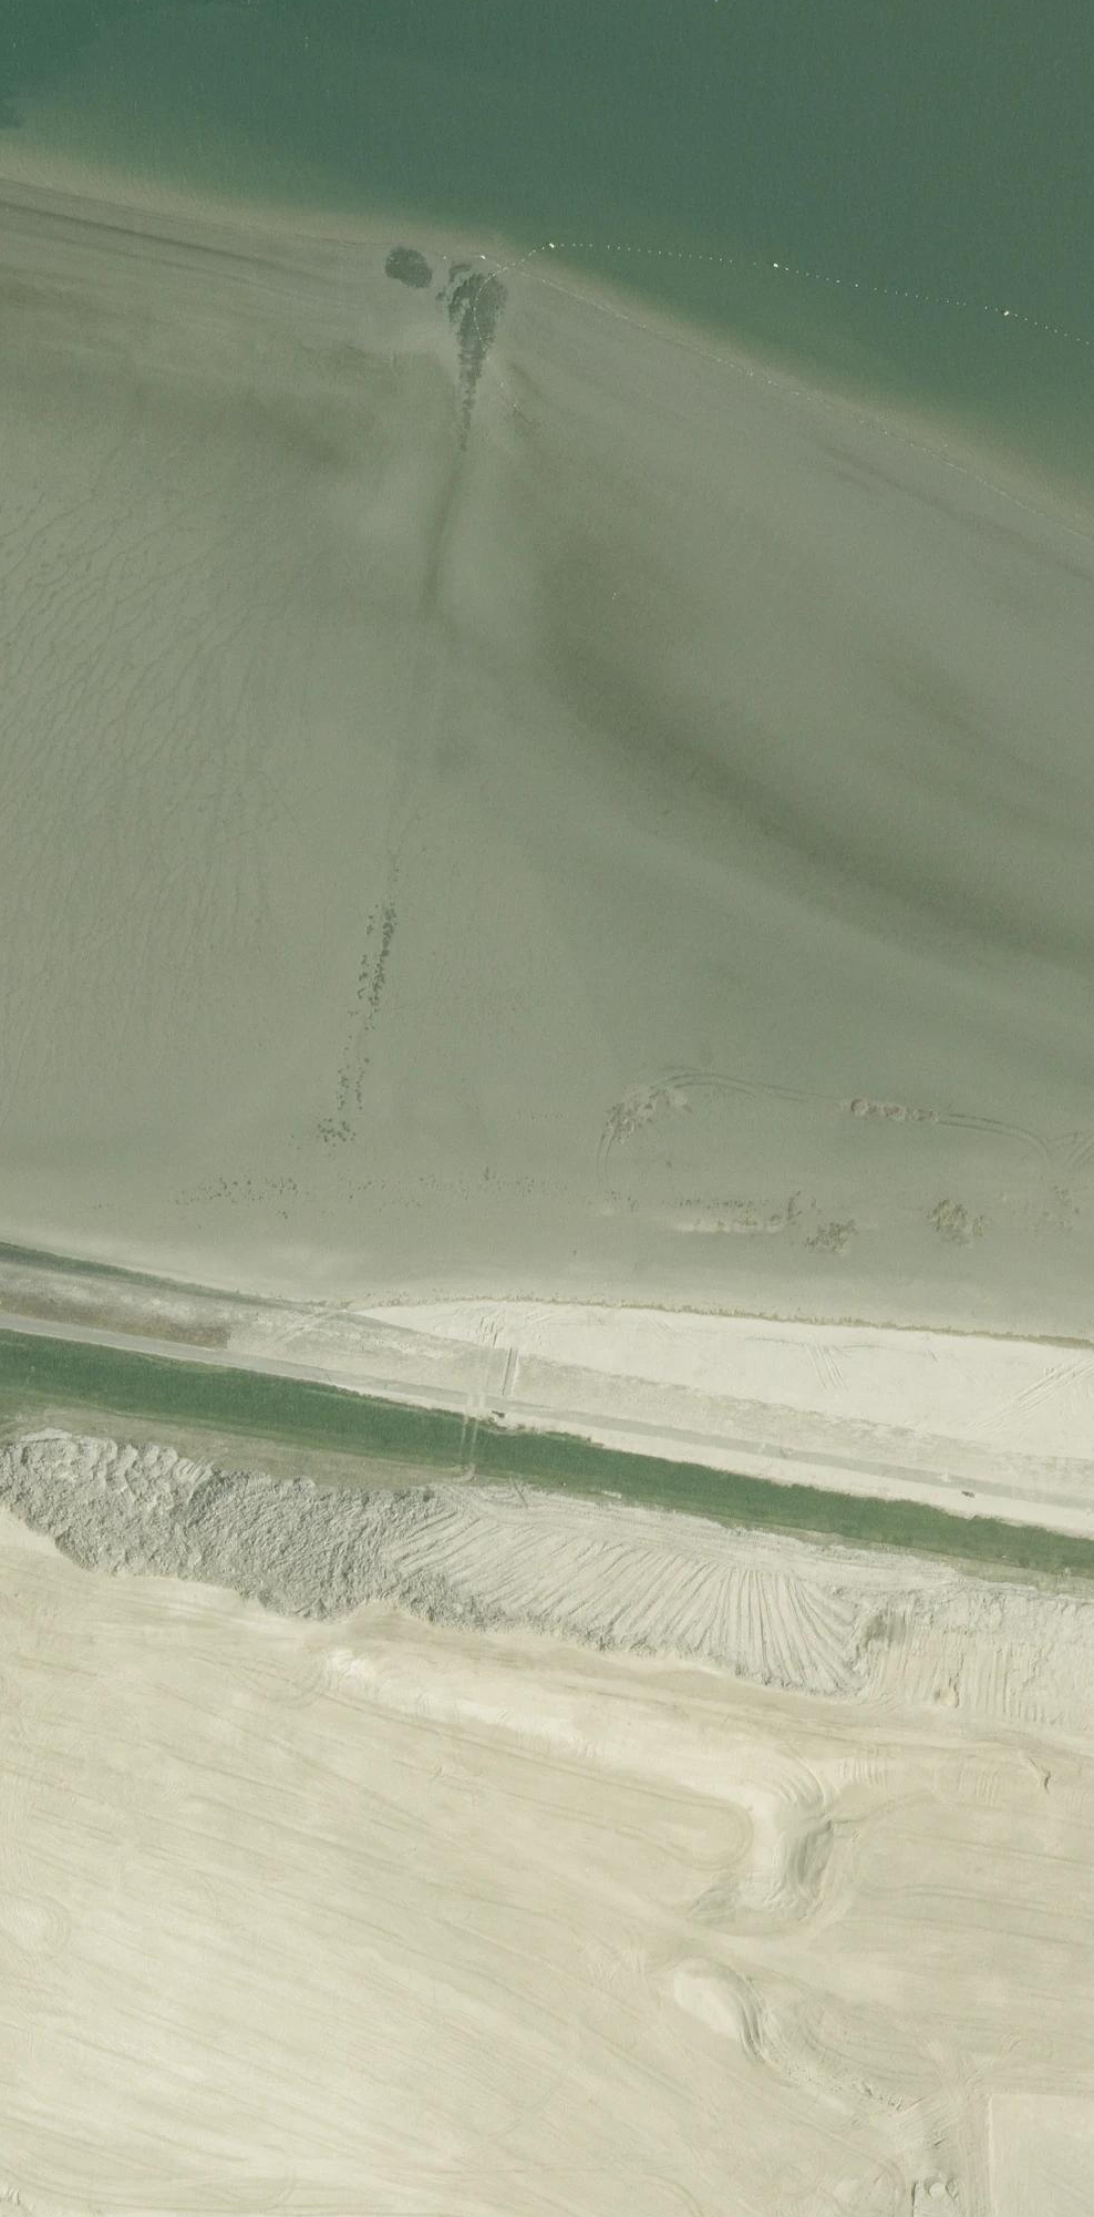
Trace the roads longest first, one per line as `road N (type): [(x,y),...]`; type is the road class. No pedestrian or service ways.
road 1 (residential): [(0,2109),(34,2133),(553,2216)]

